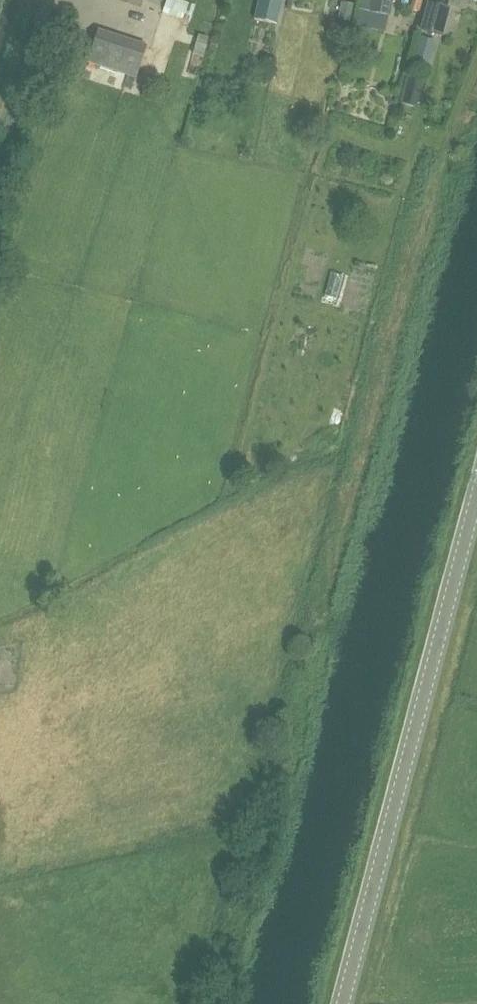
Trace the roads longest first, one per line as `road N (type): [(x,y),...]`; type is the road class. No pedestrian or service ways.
road 1 (tertiary): [(343,1003),(476,494)]

